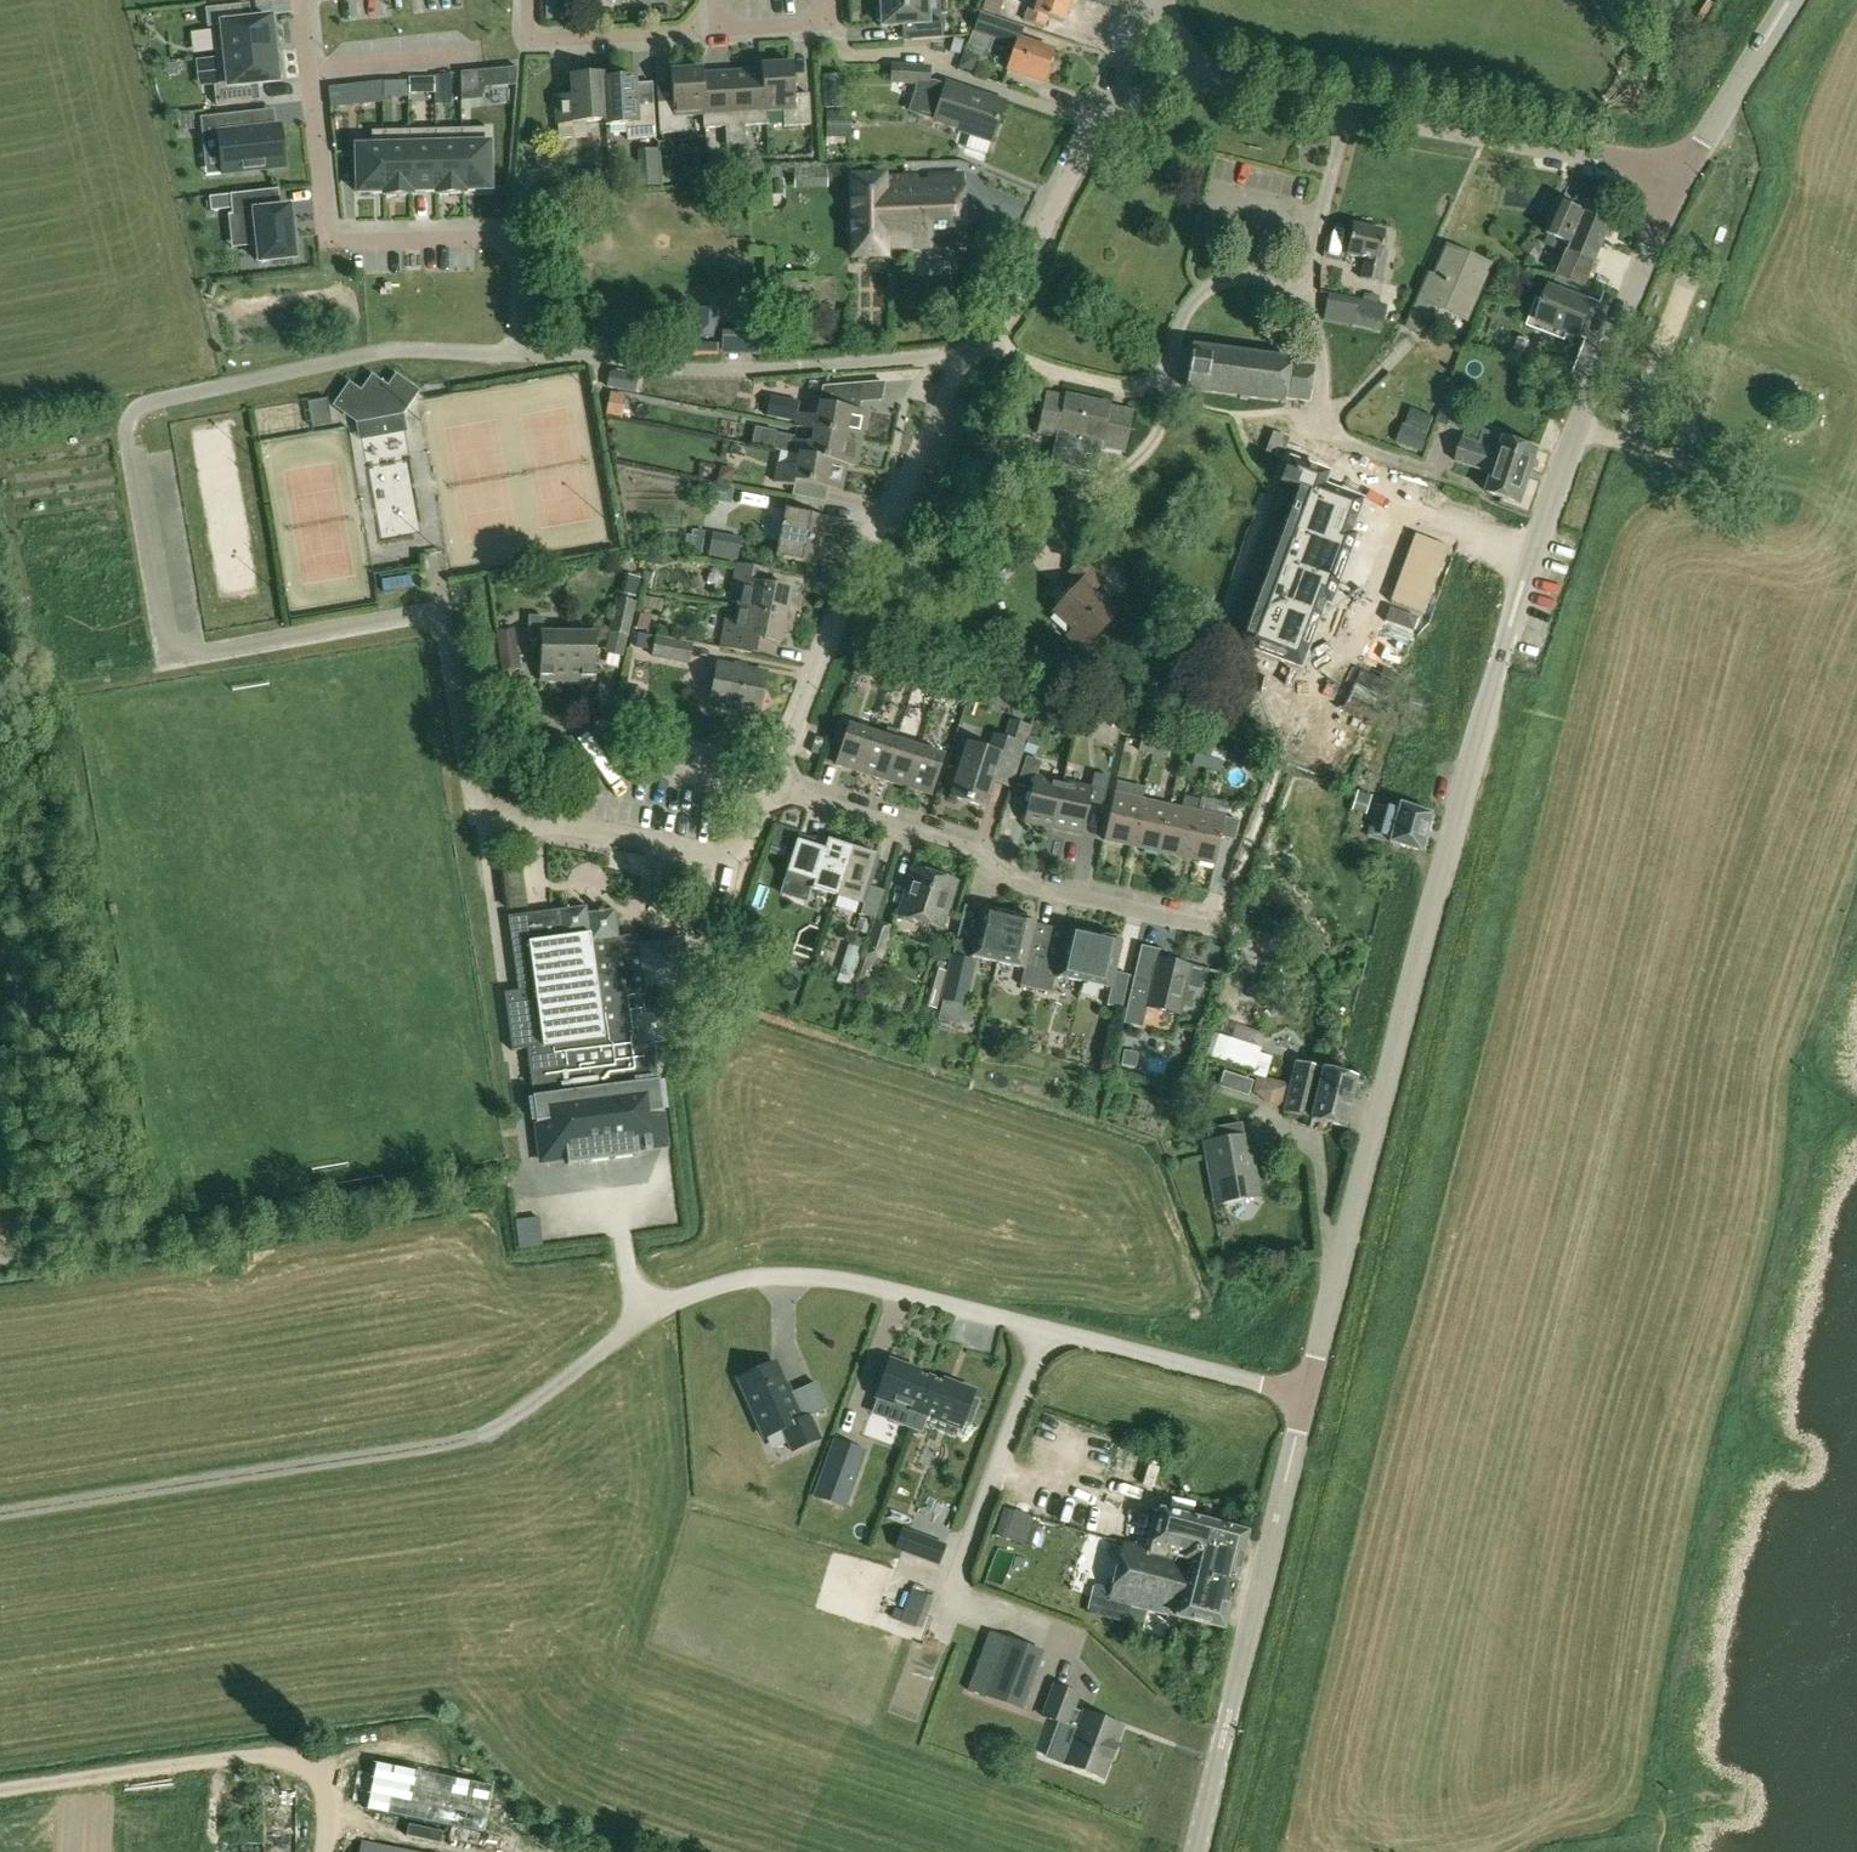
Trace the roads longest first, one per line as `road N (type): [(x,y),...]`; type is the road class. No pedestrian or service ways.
road 1 (tertiary): [(1307,1395),(1519,582),(1683,169)]
road 2 (residential): [(1229,929),(1008,883),(976,851),(777,788),(862,567),(948,392),(979,348)]
road 3 (residential): [(979,348),(709,371),(517,348),(517,240),(331,246),(307,65)]
road 4 (residential): [(1307,1395),(868,1284),(788,1277),(730,1284),(671,1305),(482,1438)]
road 5 (residential): [(0,1513),(482,1438)]
road 6 (tertiary): [(1197,1851),(1307,1395)]
road 7 (residential): [(979,348),(1108,385),(1145,386),(1162,376),(1186,314),(1206,288),(1243,274),(1306,280)]
road 8 (residential): [(1683,169),(1346,110)]
road 9 (residential): [(1478,489),(1328,433),(1306,280)]
road 10 (residential): [(979,348),(1009,310),(1105,115)]
road 11 (residential): [(526,0),(521,41),(717,29)]
road 12 (tertiary): [(1683,169),(1784,0)]
road 13 (residential): [(1306,280),(1346,110)]
road 14 (residential): [(307,65),(479,51)]
road 15 (residential): [(1346,110),(1197,72)]
road 16 (residential): [(717,29),(816,23),(826,0)]
road 17 (residential): [(1105,115),(1146,0)]

